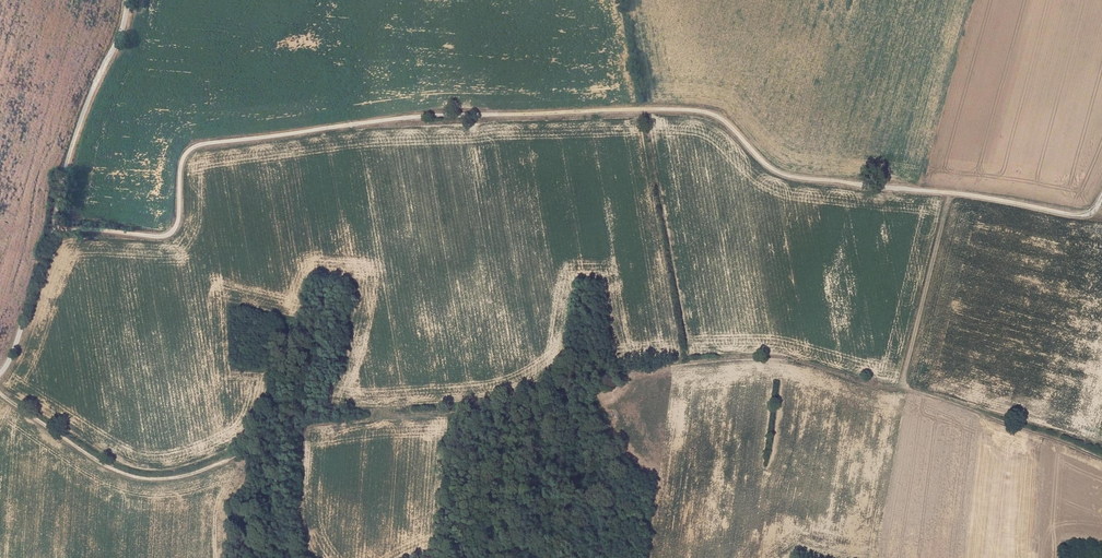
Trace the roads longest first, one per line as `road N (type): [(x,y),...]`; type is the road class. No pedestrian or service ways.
road 1 (track): [(53,231),(156,236),(176,229),(180,165),(198,145),(459,114),(698,110),(797,177),(1070,213),(1095,209),(1101,195)]
road 2 (track): [(948,193),(904,388),(1101,458)]
road 3 (track): [(0,373),(21,331),(66,165),(128,0)]
road 4 (track): [(0,391),(100,466),(140,480),(231,462)]

